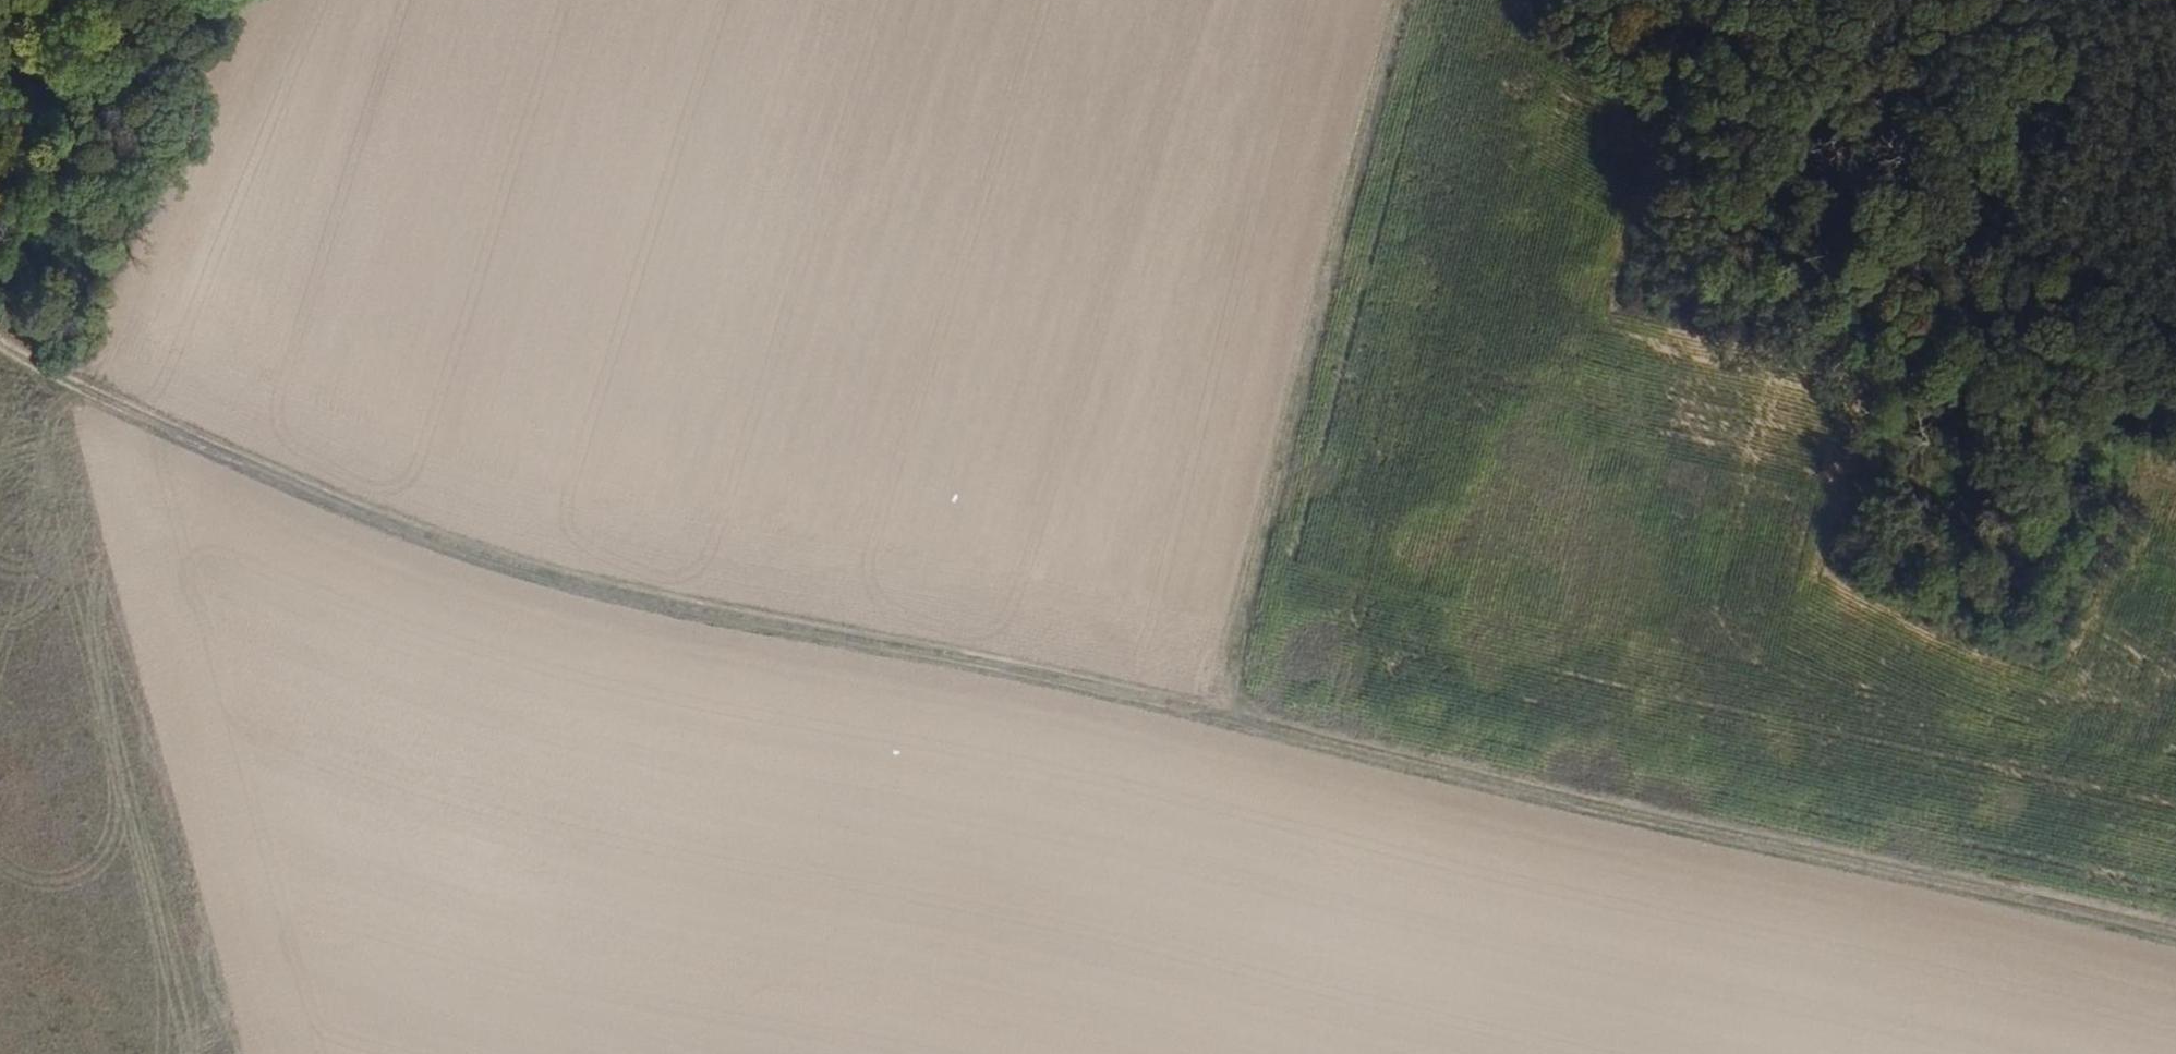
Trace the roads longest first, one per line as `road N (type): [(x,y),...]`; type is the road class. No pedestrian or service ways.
road 1 (track): [(0,342),(256,467),(503,563),(1097,685),(2175,931)]
road 2 (track): [(1222,716),(1330,267),(1406,0)]

